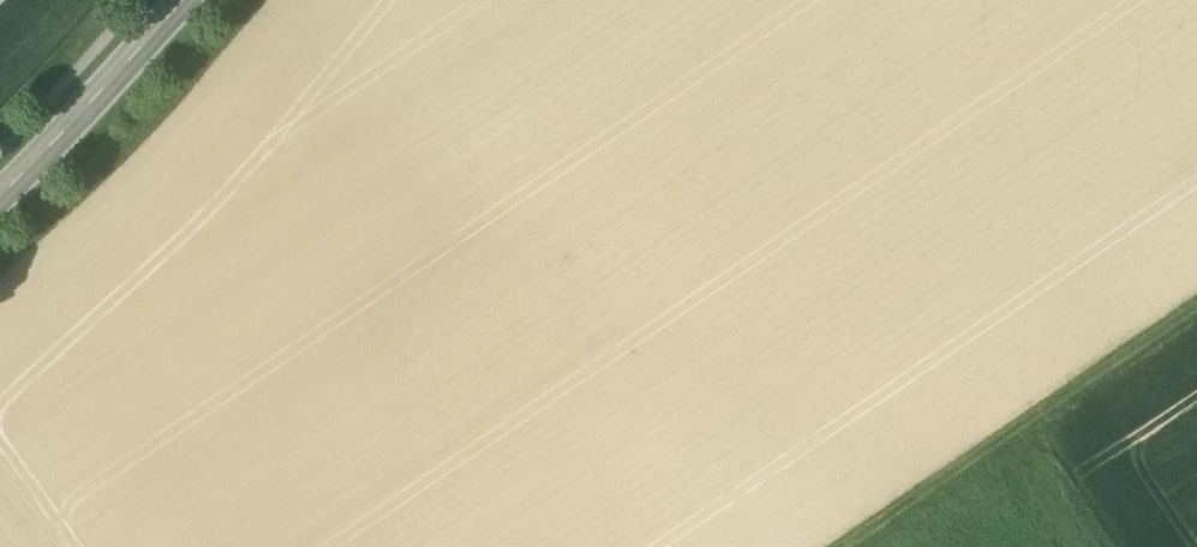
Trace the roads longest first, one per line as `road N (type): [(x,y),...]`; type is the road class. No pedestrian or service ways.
road 1 (secondary): [(0,196),(183,0)]

